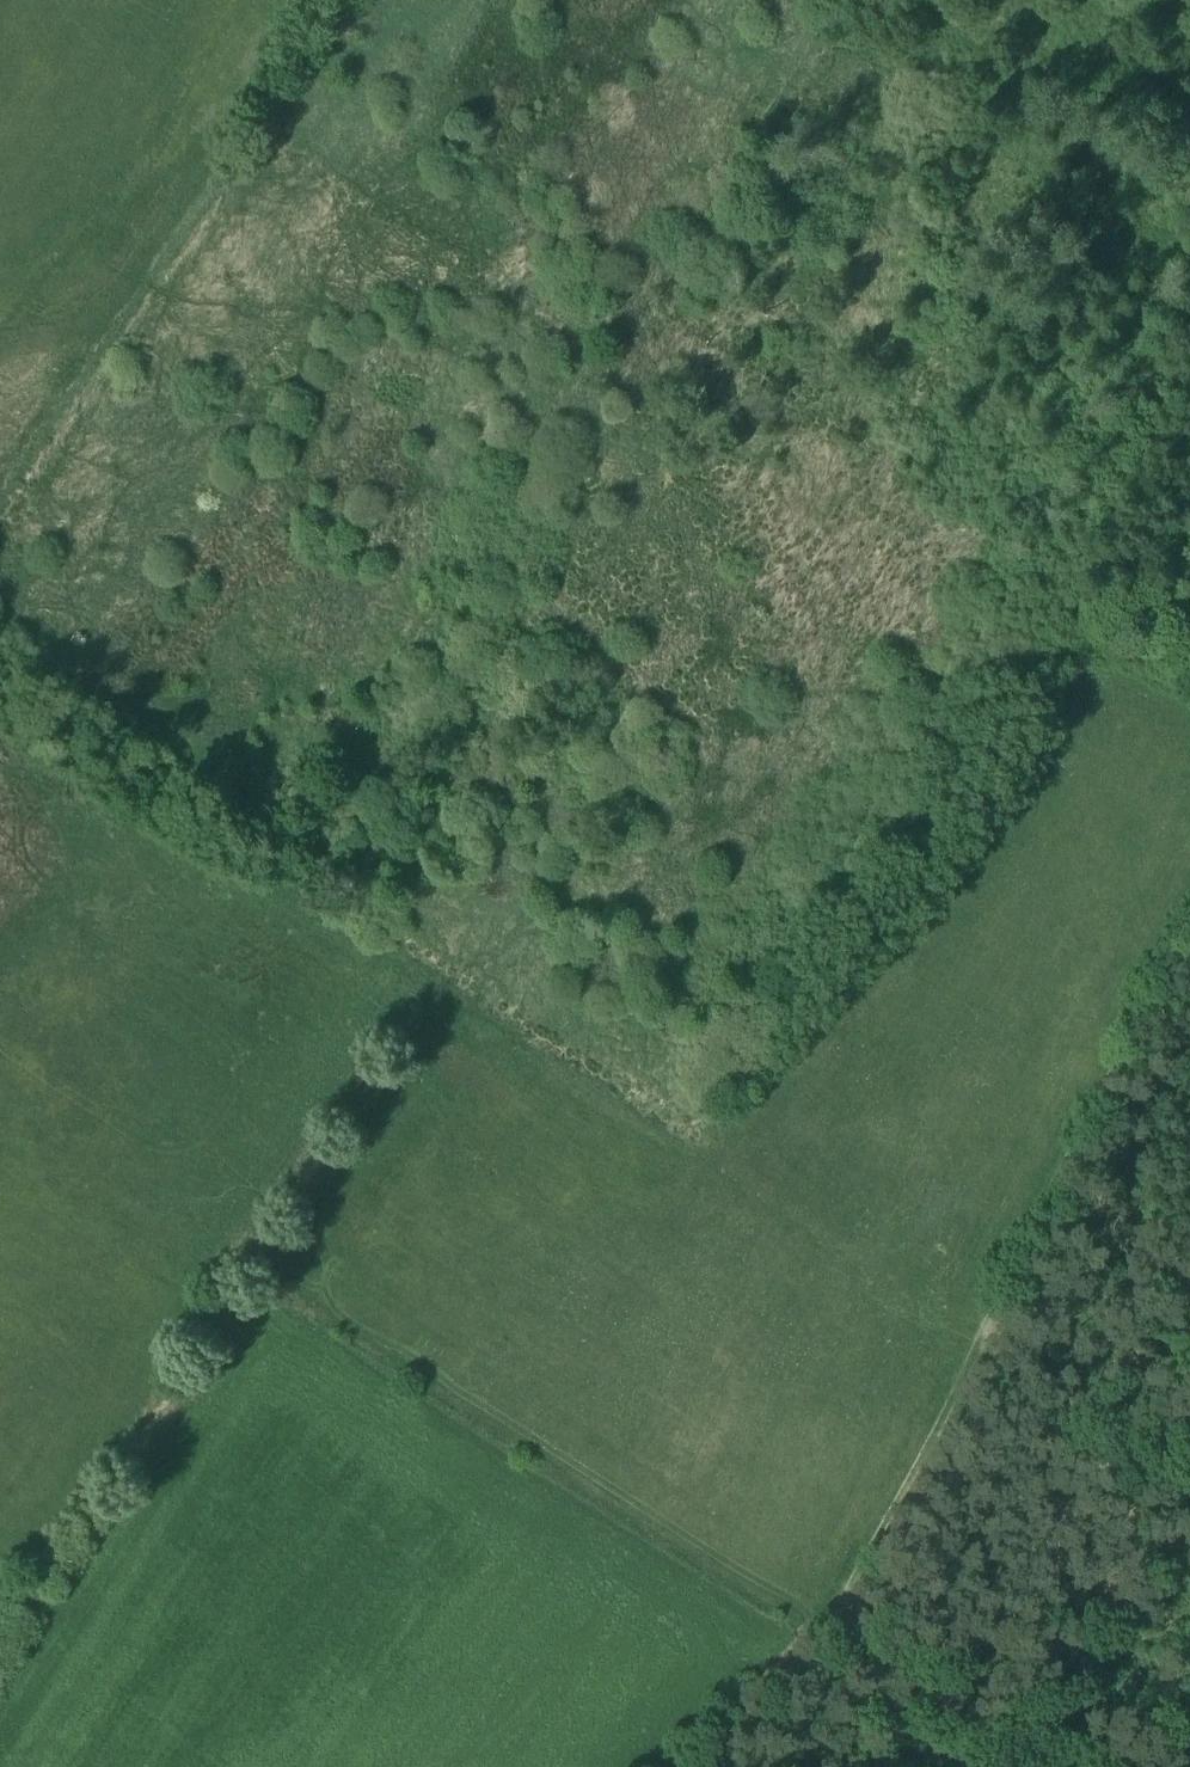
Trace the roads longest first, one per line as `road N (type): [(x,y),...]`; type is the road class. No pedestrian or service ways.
road 1 (track): [(0,486),(324,0)]
road 2 (track): [(1053,1766),(839,1618)]

